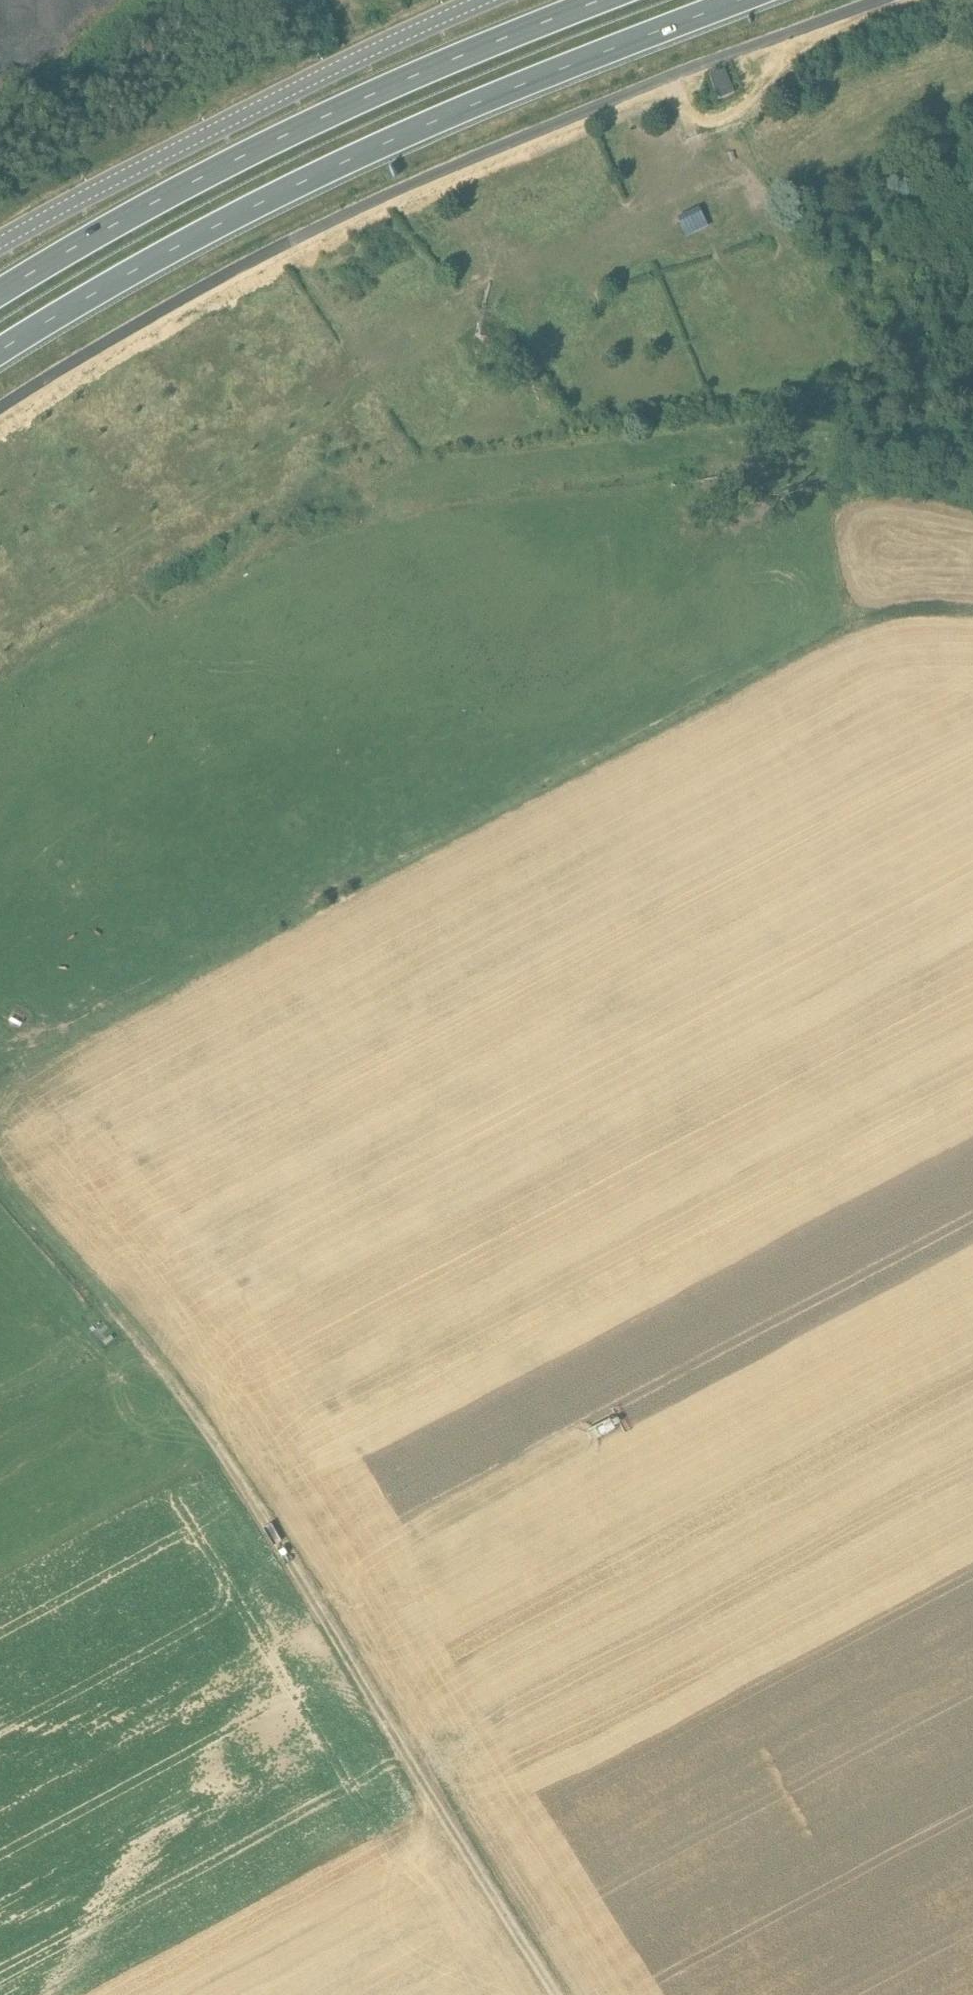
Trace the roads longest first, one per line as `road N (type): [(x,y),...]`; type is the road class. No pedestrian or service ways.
road 1 (track): [(550,1994),(183,1403),(0,1189)]
road 2 (trunk): [(0,353),(271,198),(416,130),(744,0)]
road 3 (trunk): [(604,0),(268,144),(0,294)]
road 4 (tertiary): [(486,0),(0,244)]

